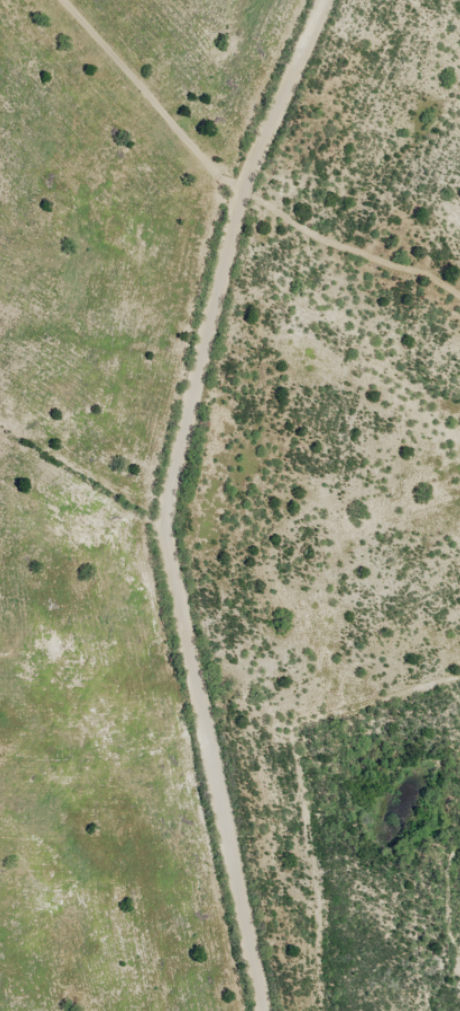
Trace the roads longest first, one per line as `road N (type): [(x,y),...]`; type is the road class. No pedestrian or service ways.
road 1 (residential): [(283,1010),(149,732),(144,556),(206,384),(225,207),(319,0)]
road 2 (residential): [(225,207),(172,184),(52,0)]

